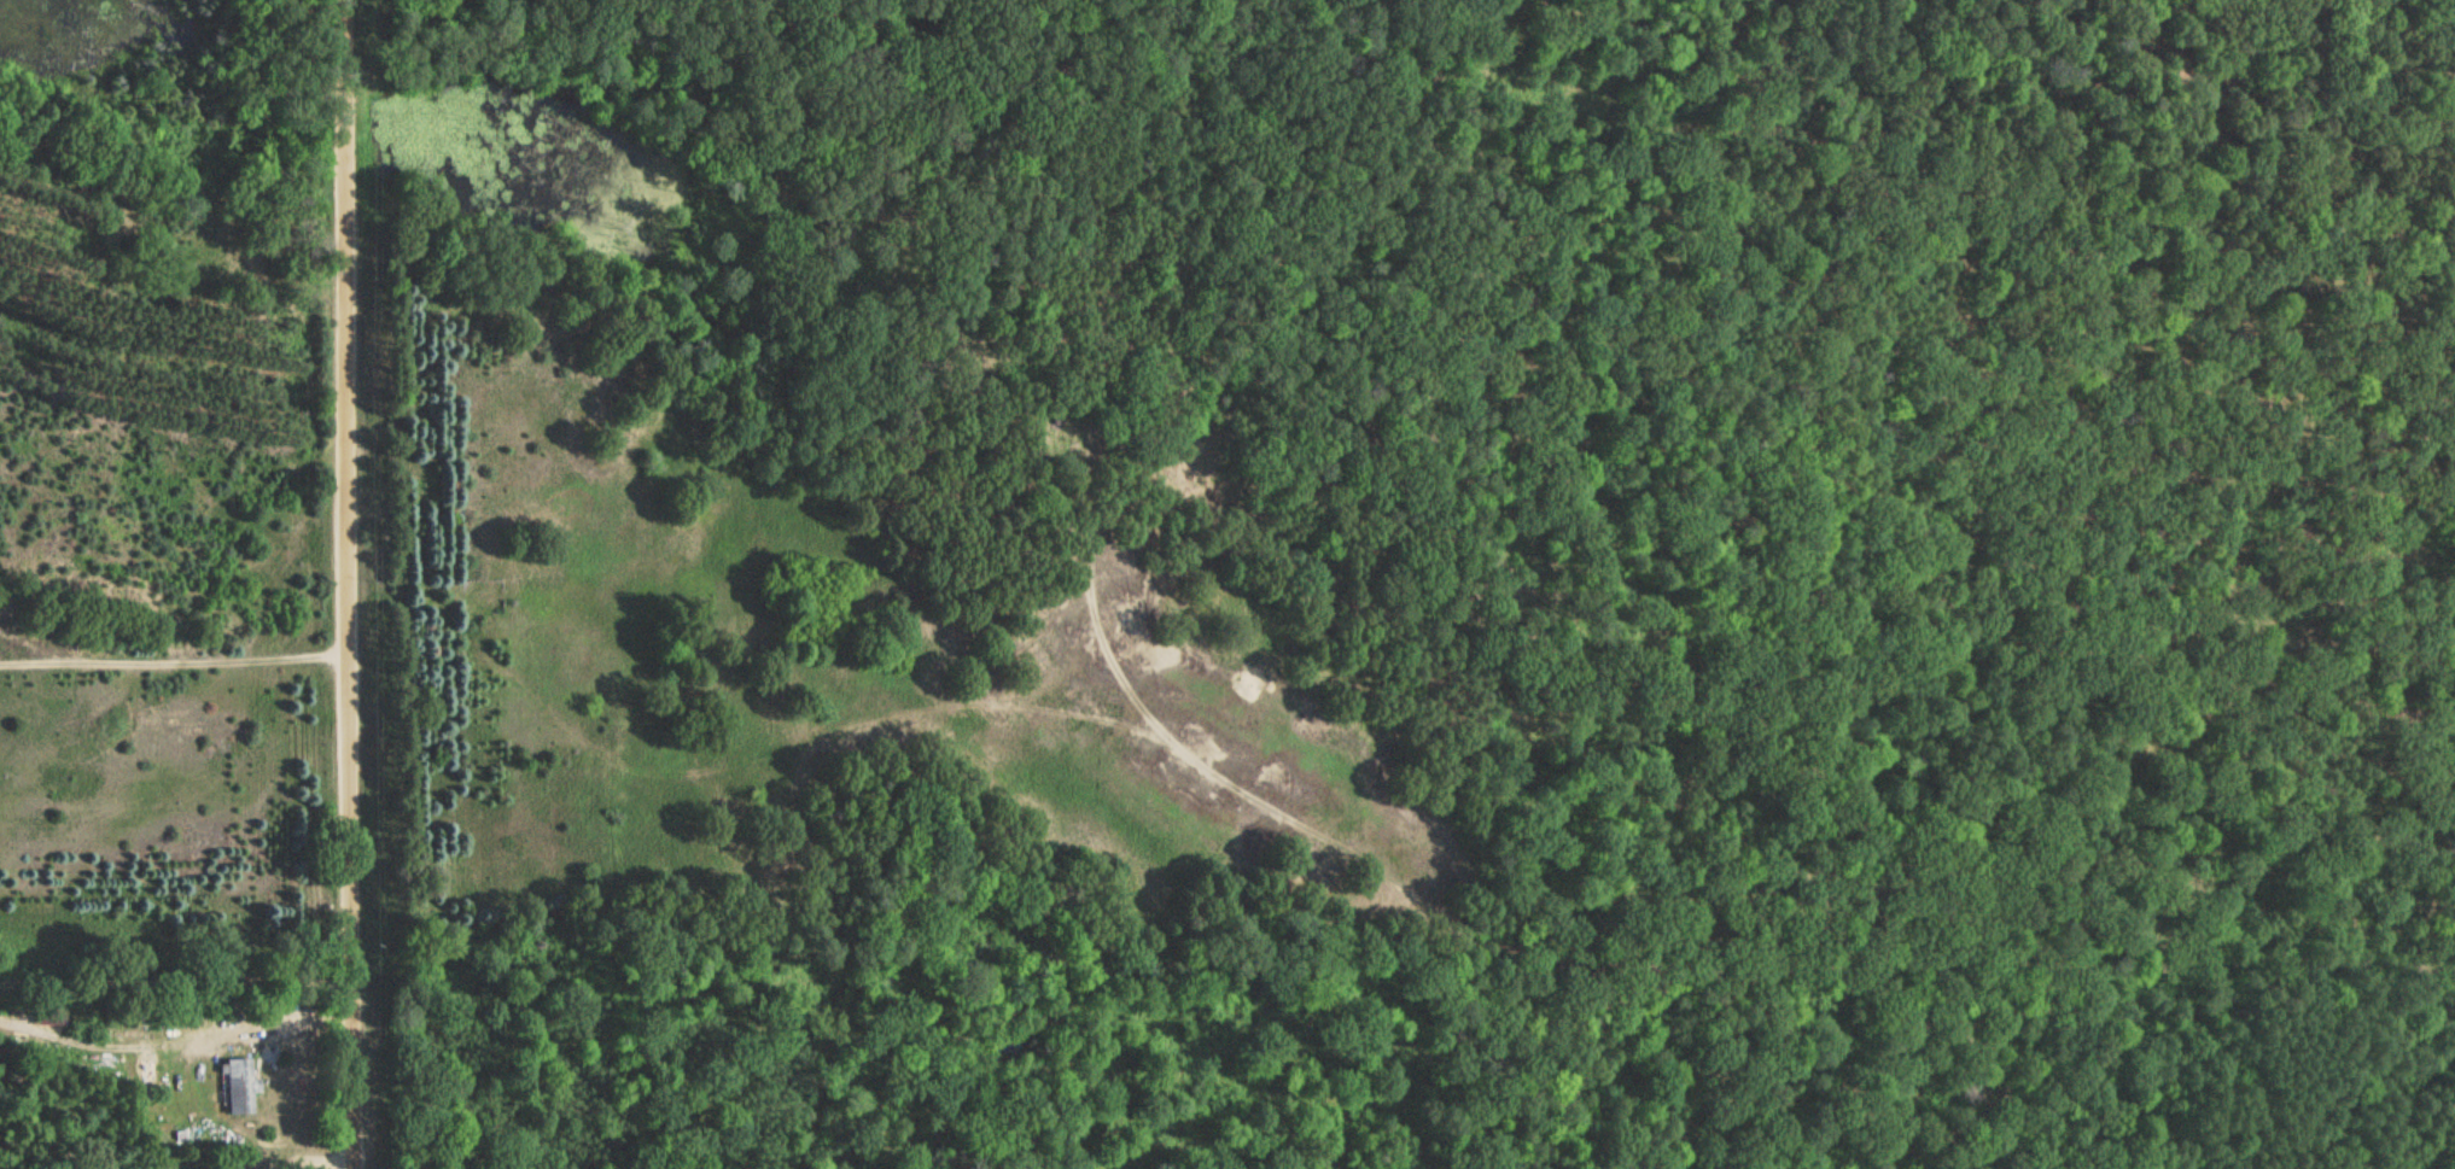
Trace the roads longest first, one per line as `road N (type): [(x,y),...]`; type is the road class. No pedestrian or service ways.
road 1 (residential): [(355,1168),(343,0)]
road 2 (residential): [(345,654),(0,662)]

